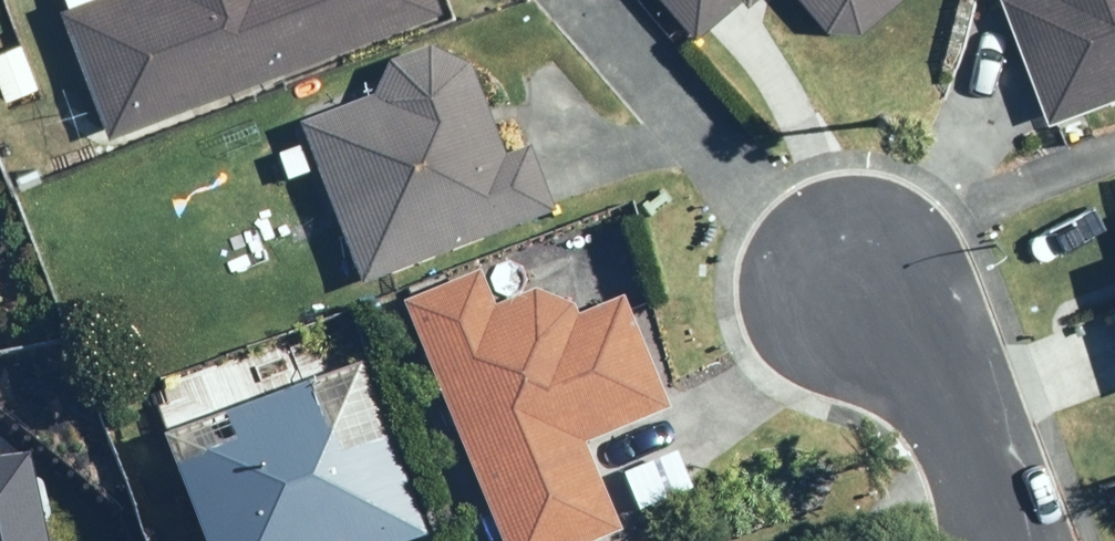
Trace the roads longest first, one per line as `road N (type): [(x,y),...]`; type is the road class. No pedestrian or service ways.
road 1 (residential): [(579,0),(705,149),(846,295)]
road 2 (residential): [(985,540),(924,353),(846,295)]

